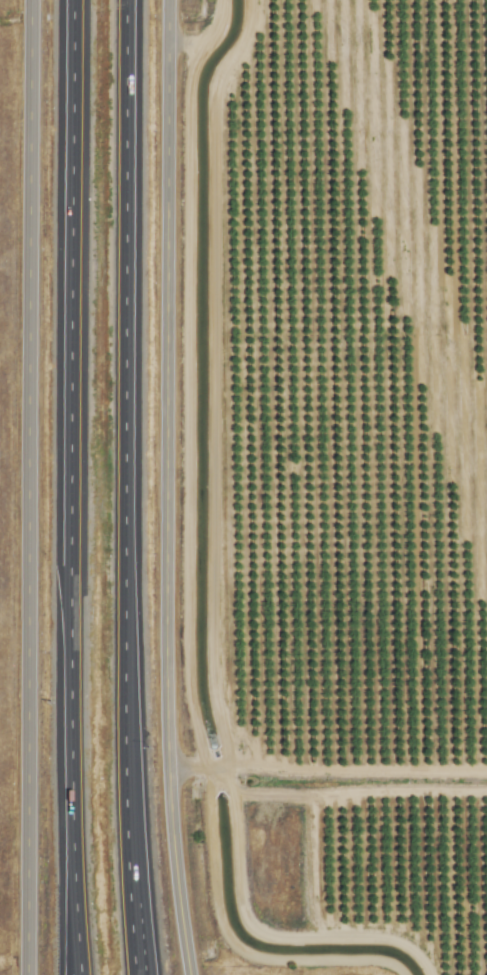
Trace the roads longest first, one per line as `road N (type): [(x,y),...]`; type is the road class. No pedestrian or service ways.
road 1 (residential): [(183,974),(166,773),(165,0)]
road 2 (motorway): [(134,974),(123,658),(124,0)]
road 3 (tertiary): [(22,974),(29,0)]
road 4 (motorway): [(71,0),(74,902)]
road 5 (motorway): [(148,974),(125,830)]

